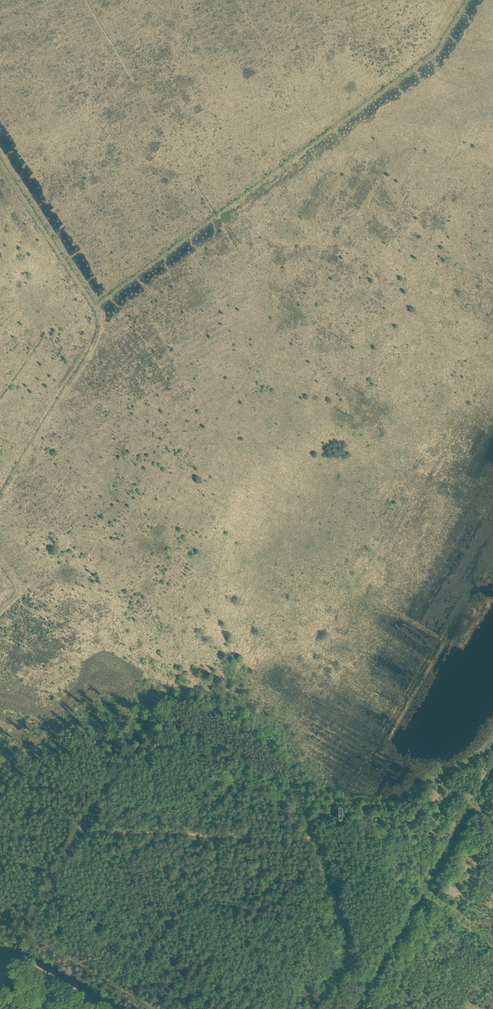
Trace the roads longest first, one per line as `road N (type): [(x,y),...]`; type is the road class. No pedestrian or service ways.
road 1 (track): [(310,1008),(338,974),(347,948),(312,842)]

